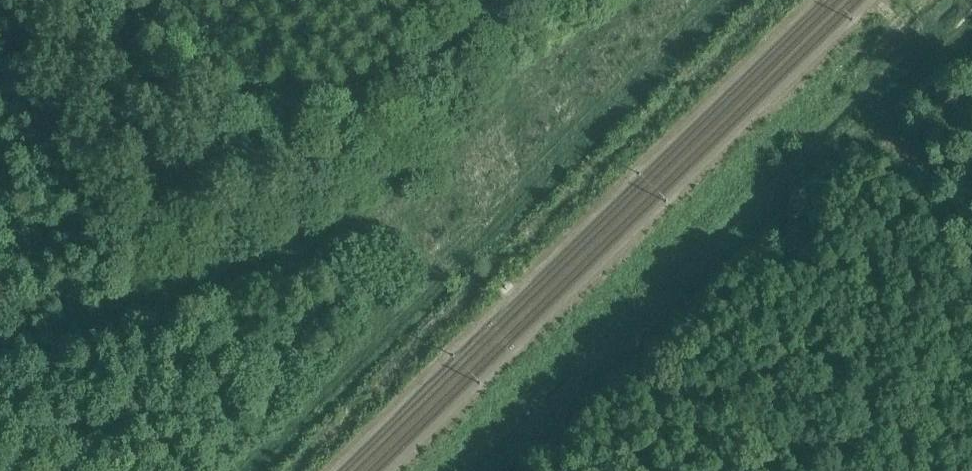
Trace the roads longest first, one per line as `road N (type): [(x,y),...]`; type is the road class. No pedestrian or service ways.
road 1 (track): [(925,0),(442,470)]
road 2 (track): [(286,470),(769,0)]
road 3 (track): [(240,470),(718,0)]
road 4 (track): [(971,19),(511,470)]

